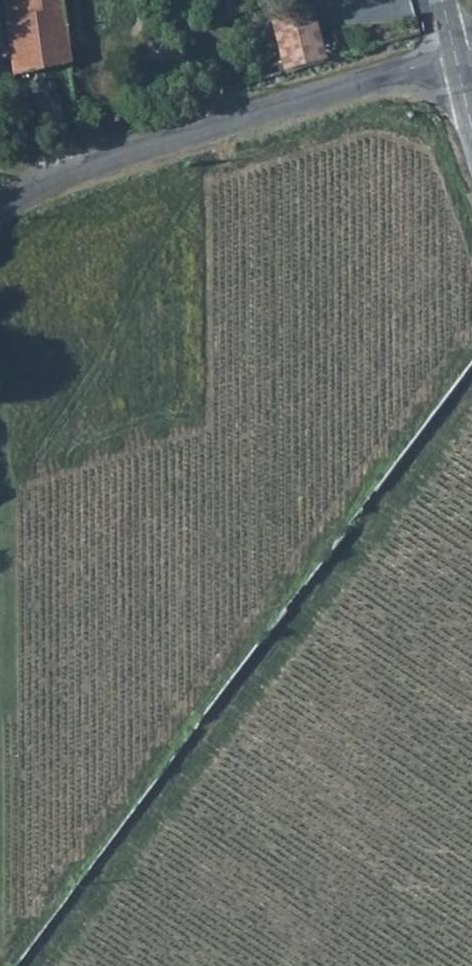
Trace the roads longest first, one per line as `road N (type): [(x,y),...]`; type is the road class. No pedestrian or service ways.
road 1 (unclassified): [(0,214),(58,180),(213,126),(451,56)]

